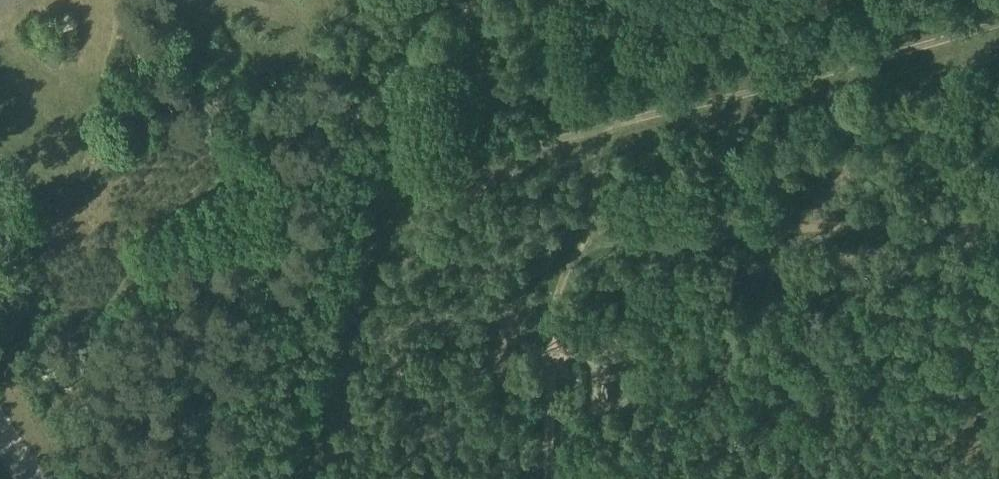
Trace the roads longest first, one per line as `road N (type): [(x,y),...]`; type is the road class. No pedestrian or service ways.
road 1 (track): [(998,12),(389,177),(304,478)]
road 2 (track): [(998,206),(586,230)]
road 3 (track): [(548,478),(549,299),(605,189),(590,124)]
road 4 (track): [(389,177),(417,46),(442,0)]

